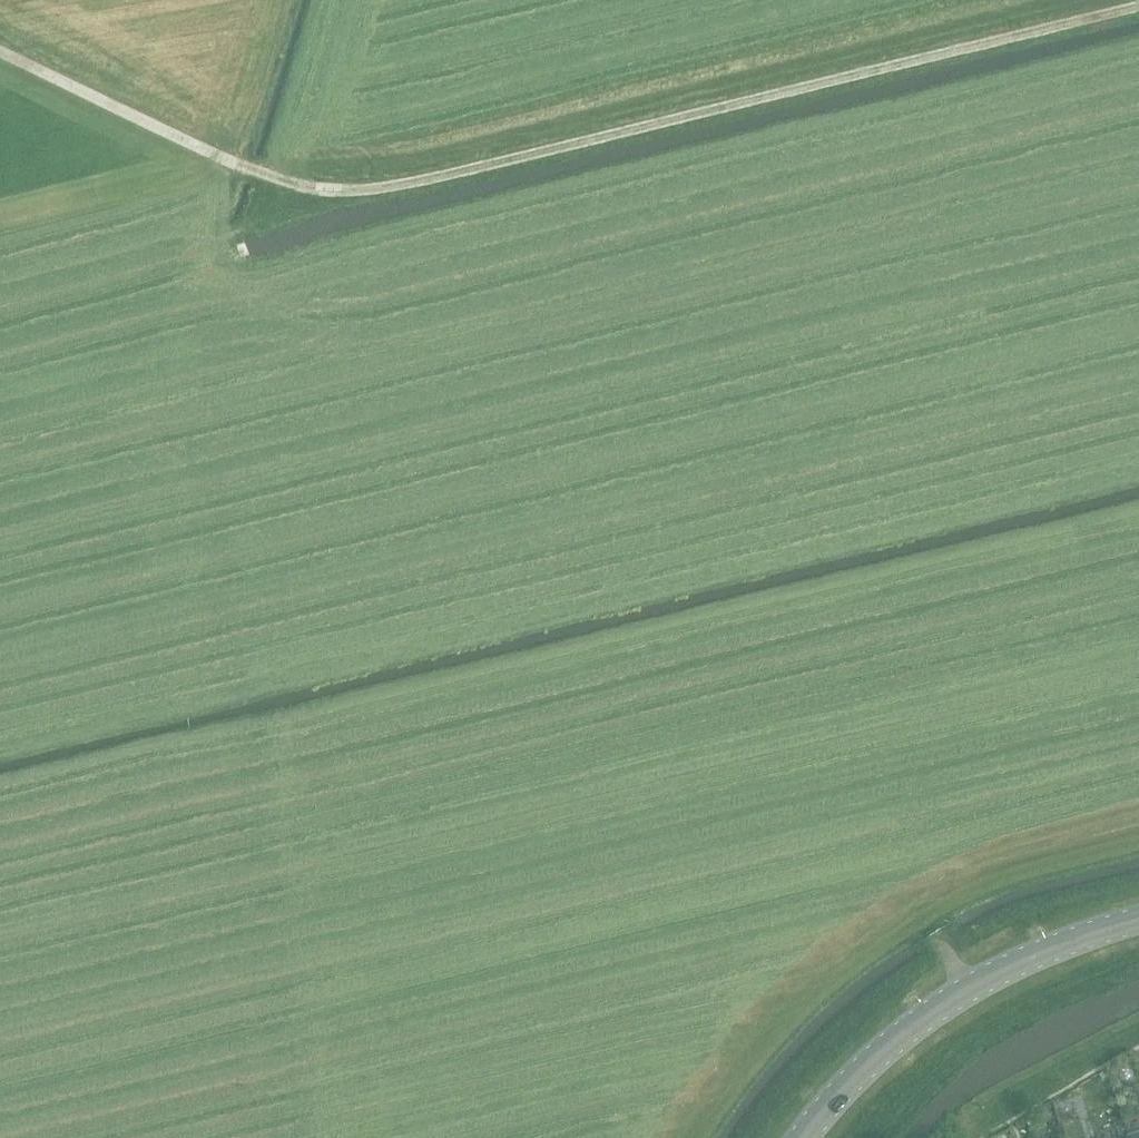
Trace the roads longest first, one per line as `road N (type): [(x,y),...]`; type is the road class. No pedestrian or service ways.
road 1 (track): [(0,53),(230,163),(350,192),(1138,8)]
road 2 (secondary): [(801,1137),(880,1049),(995,973),(1138,919)]

